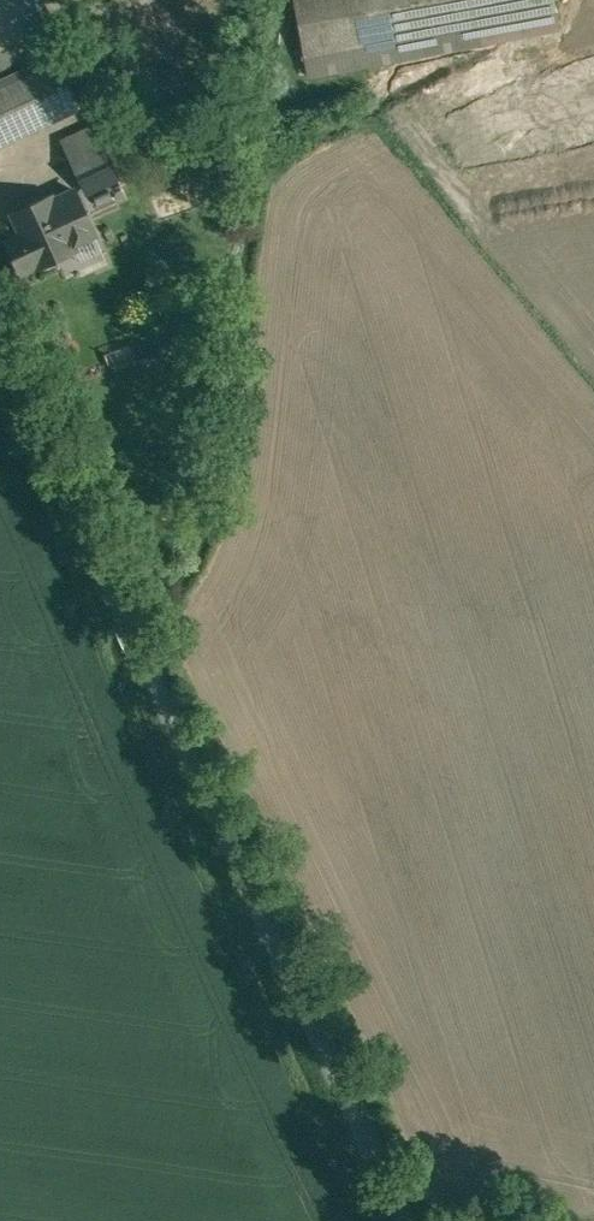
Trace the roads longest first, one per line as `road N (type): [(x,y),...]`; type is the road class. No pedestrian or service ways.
road 1 (unclassified): [(411,1220),(0,337)]
road 2 (unclassified): [(0,1194),(274,1220)]

